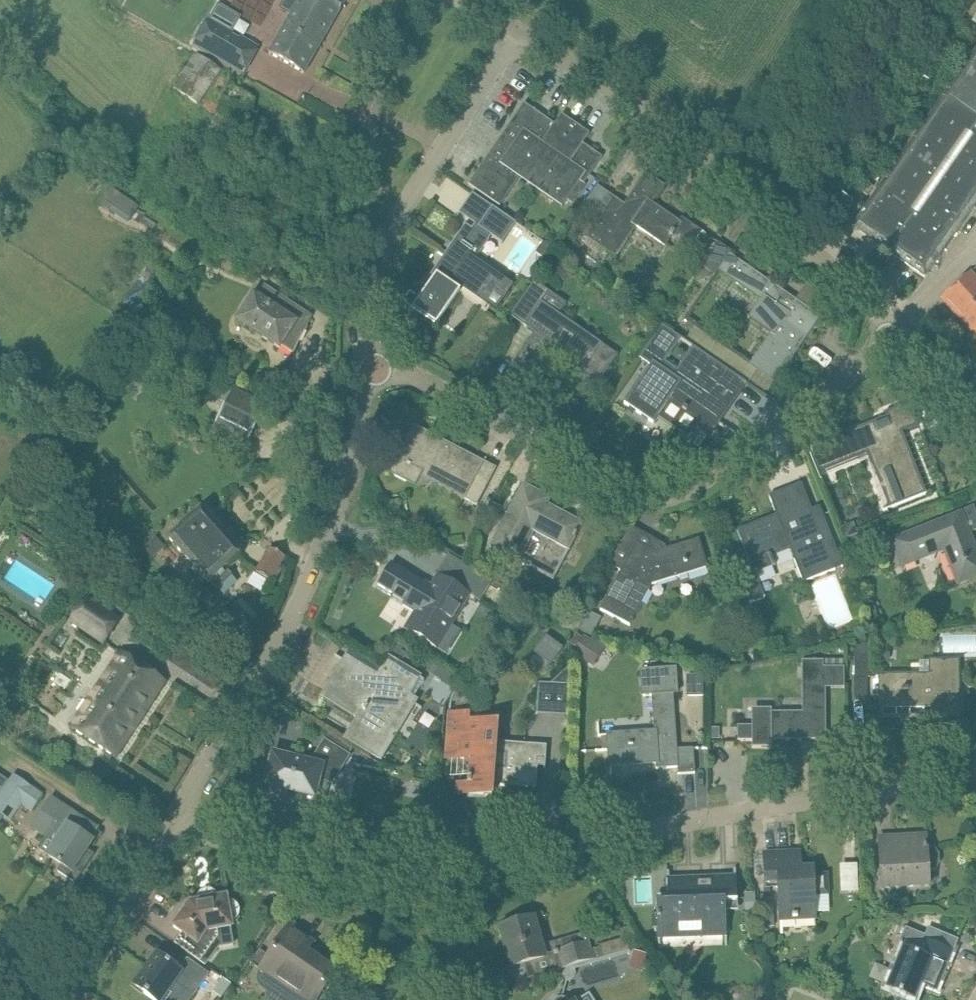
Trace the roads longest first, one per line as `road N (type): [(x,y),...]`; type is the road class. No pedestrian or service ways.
road 1 (residential): [(364,368),(407,379),(647,500),(704,483),(897,336)]
road 2 (residential): [(419,877),(975,773)]
road 3 (residential): [(169,825),(306,588),(349,461),(364,368)]
road 4 (residential): [(897,336),(667,137),(512,26)]
road 5 (residential): [(364,368),(377,251),(512,26)]
road 6 (residential): [(169,825),(305,863),(419,877)]
road 7 (residential): [(51,999),(169,825)]
road 8 (residential): [(459,999),(419,877)]

